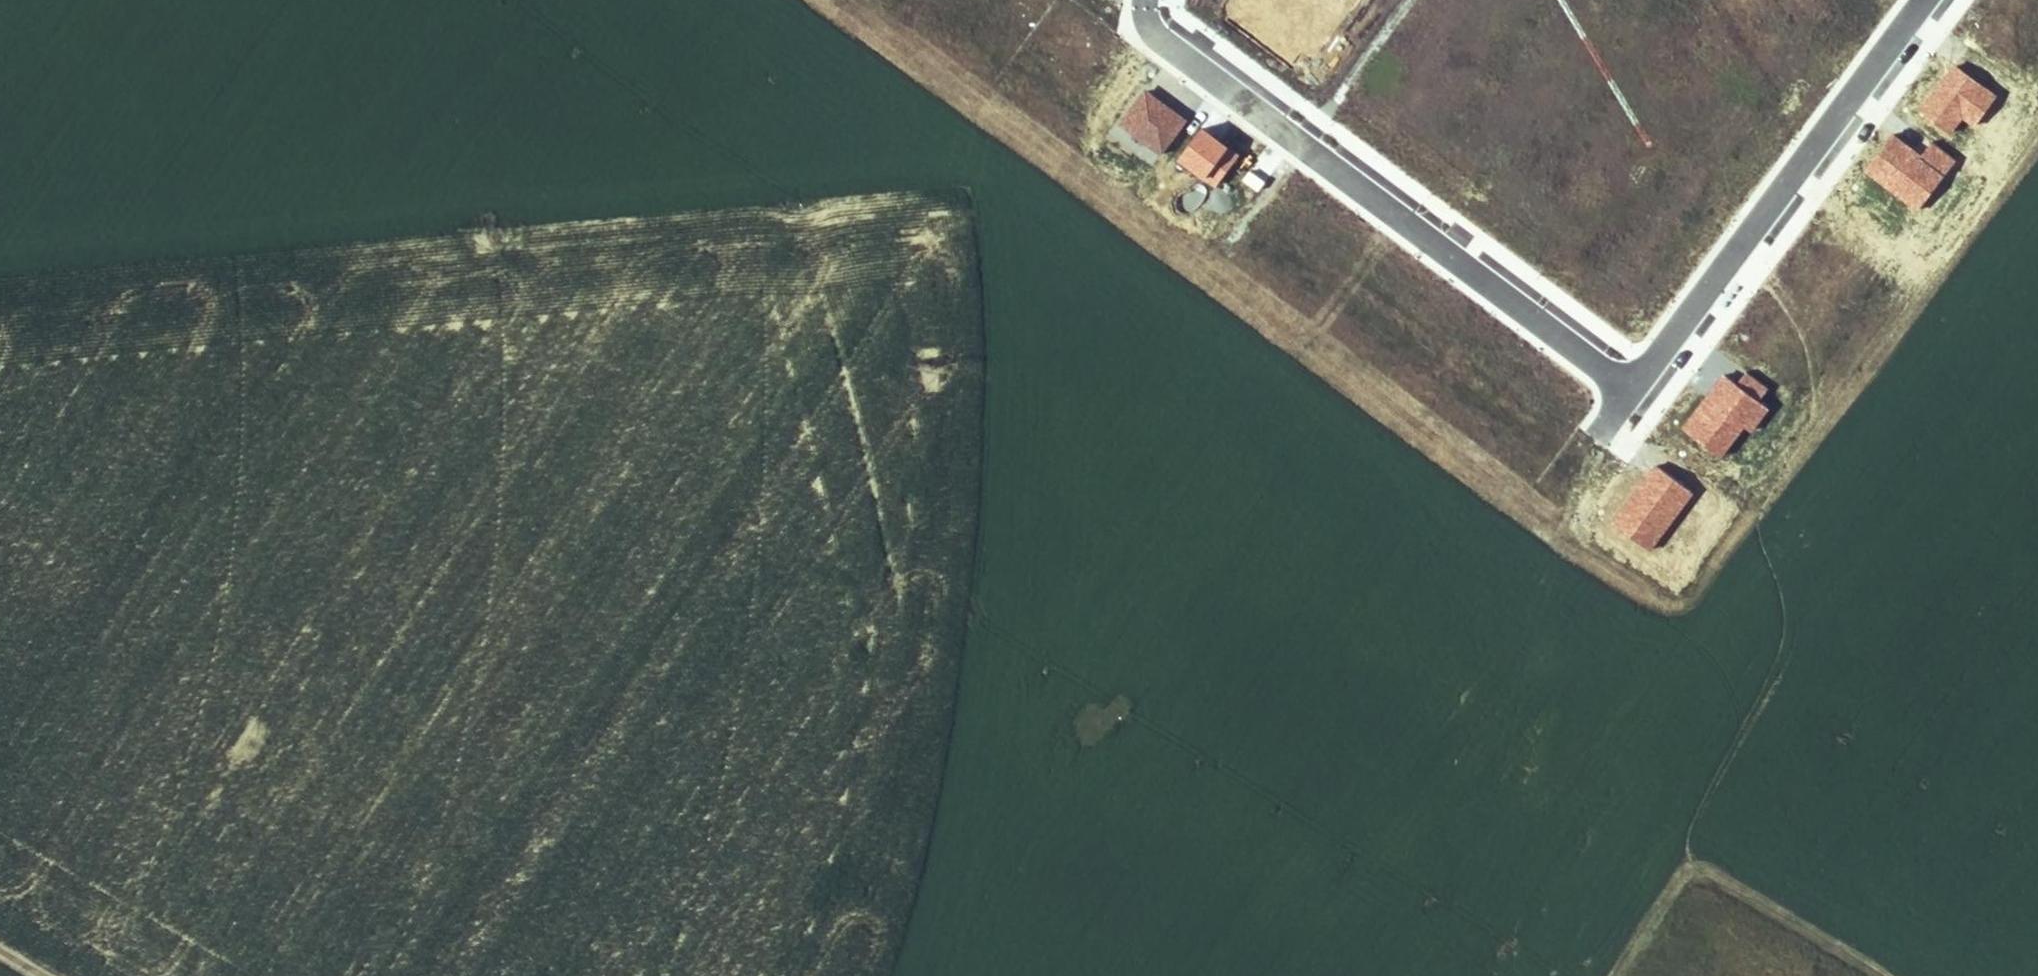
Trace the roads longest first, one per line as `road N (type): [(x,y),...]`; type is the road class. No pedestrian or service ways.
road 1 (residential): [(1146,0),(1151,32),(1630,392),(1919,0)]
road 2 (track): [(1614,975),(1672,892),(1721,879),(1881,975)]

